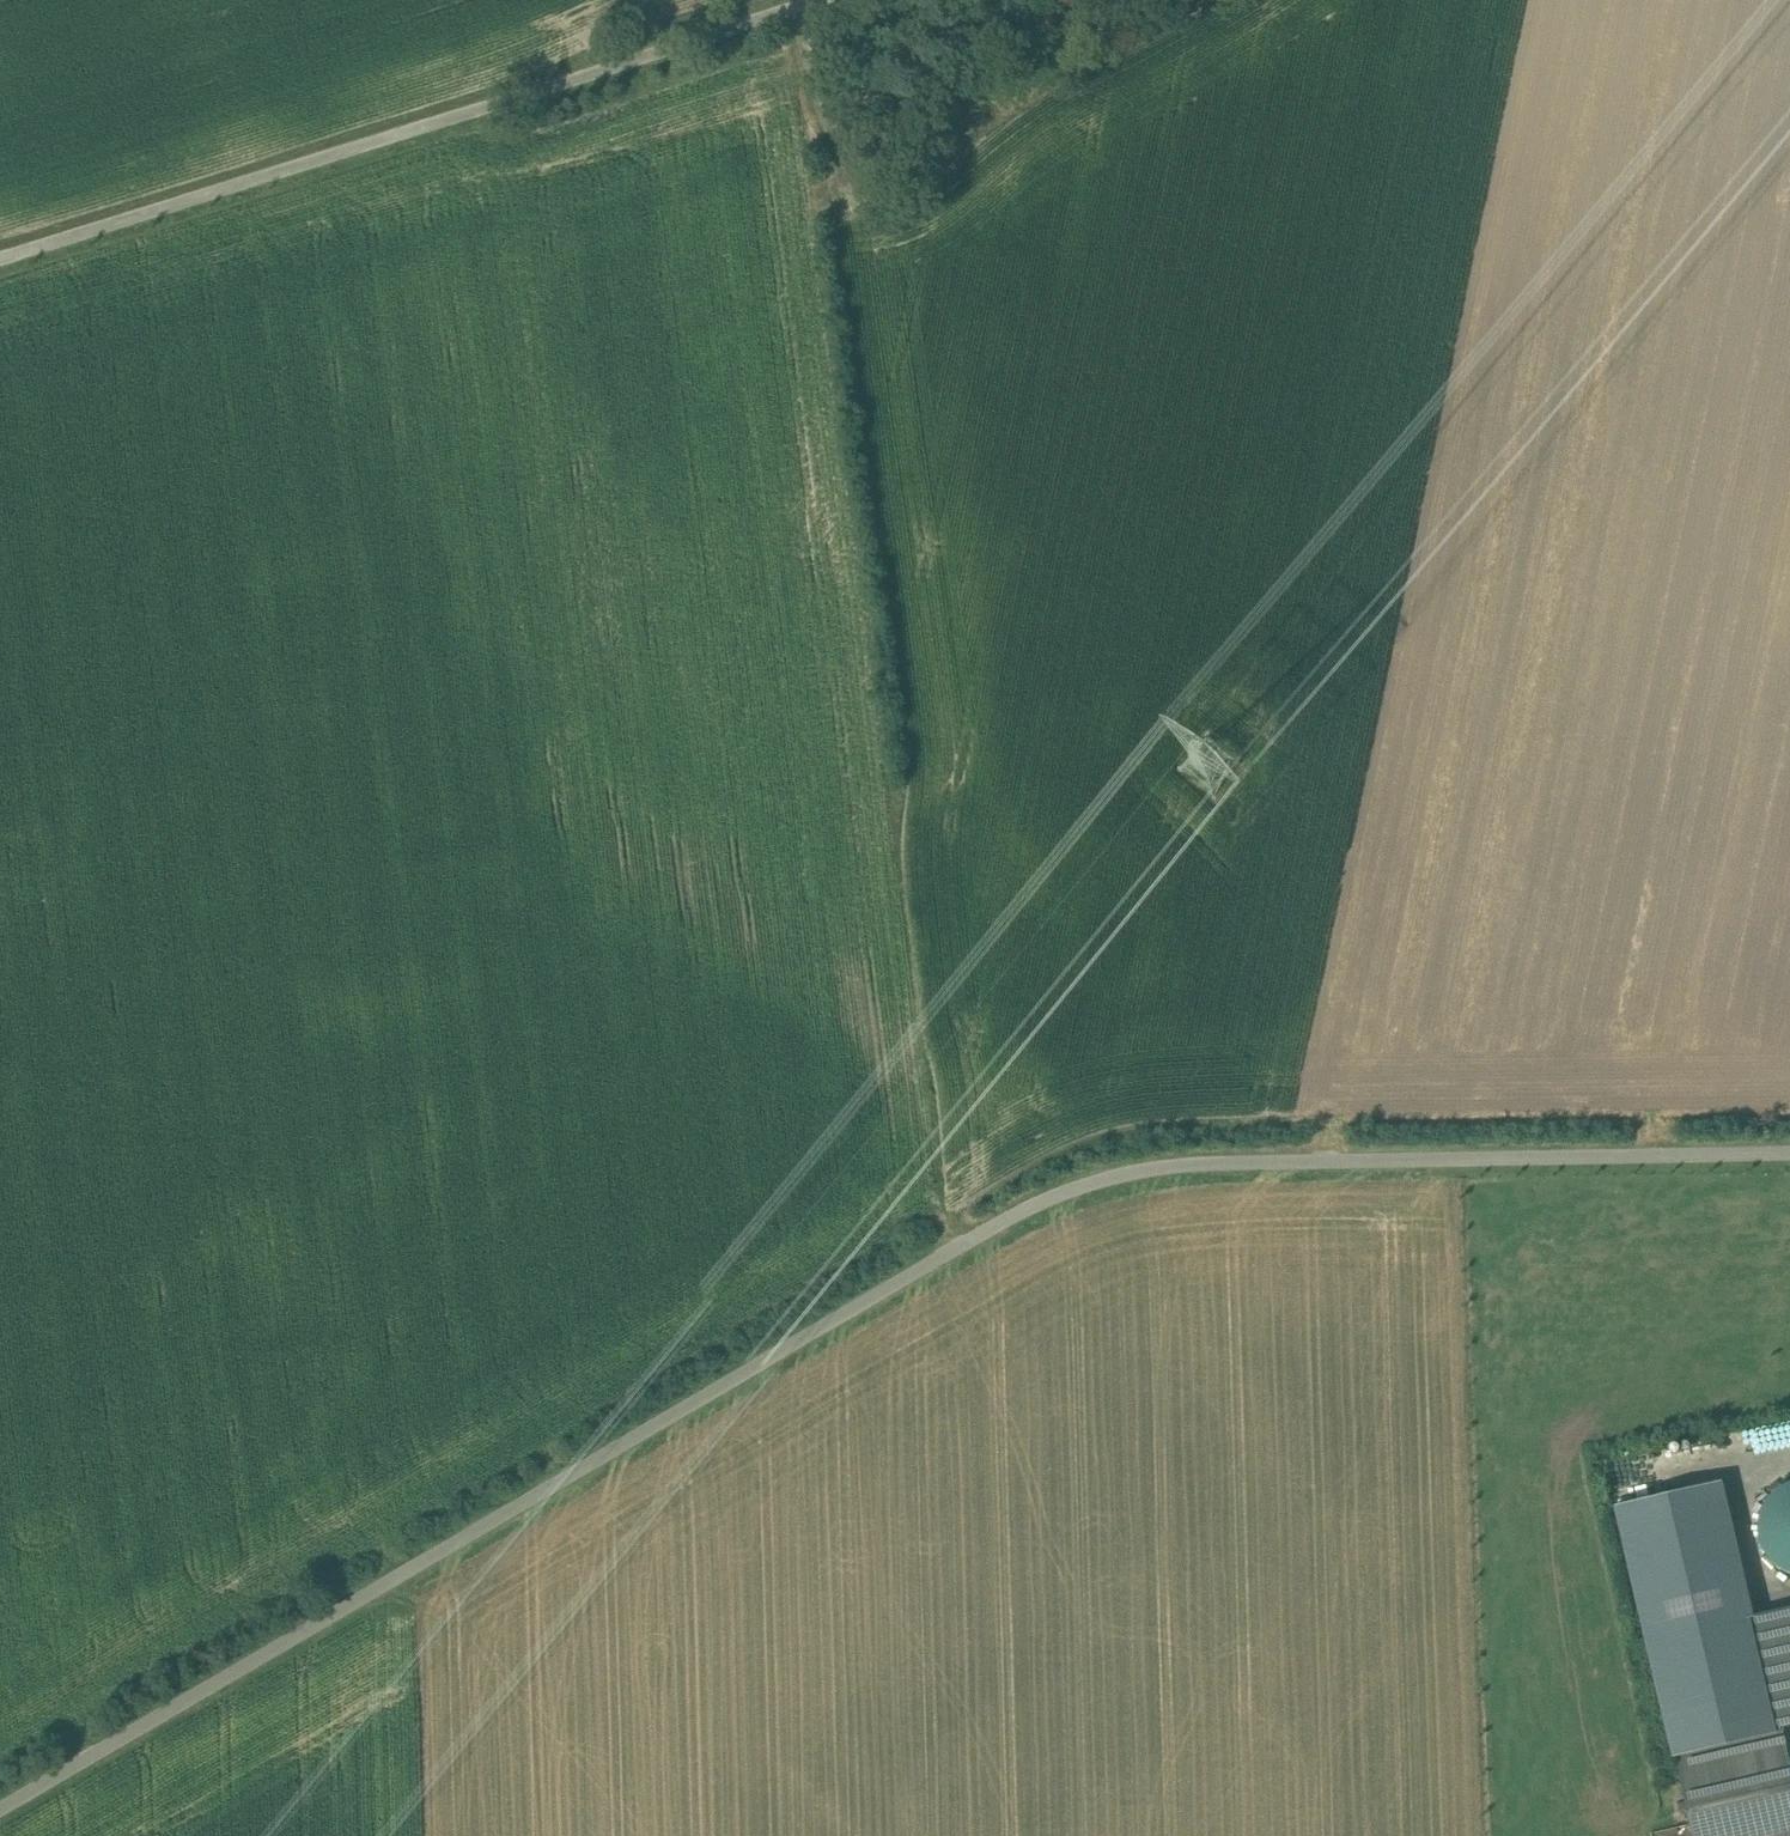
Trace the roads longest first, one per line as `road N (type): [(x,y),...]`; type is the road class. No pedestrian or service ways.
road 1 (unclassified): [(1789,1150),(1242,1158),(1085,1182),(962,1241),(0,1806)]
road 2 (unclassified): [(752,0),(0,237)]

